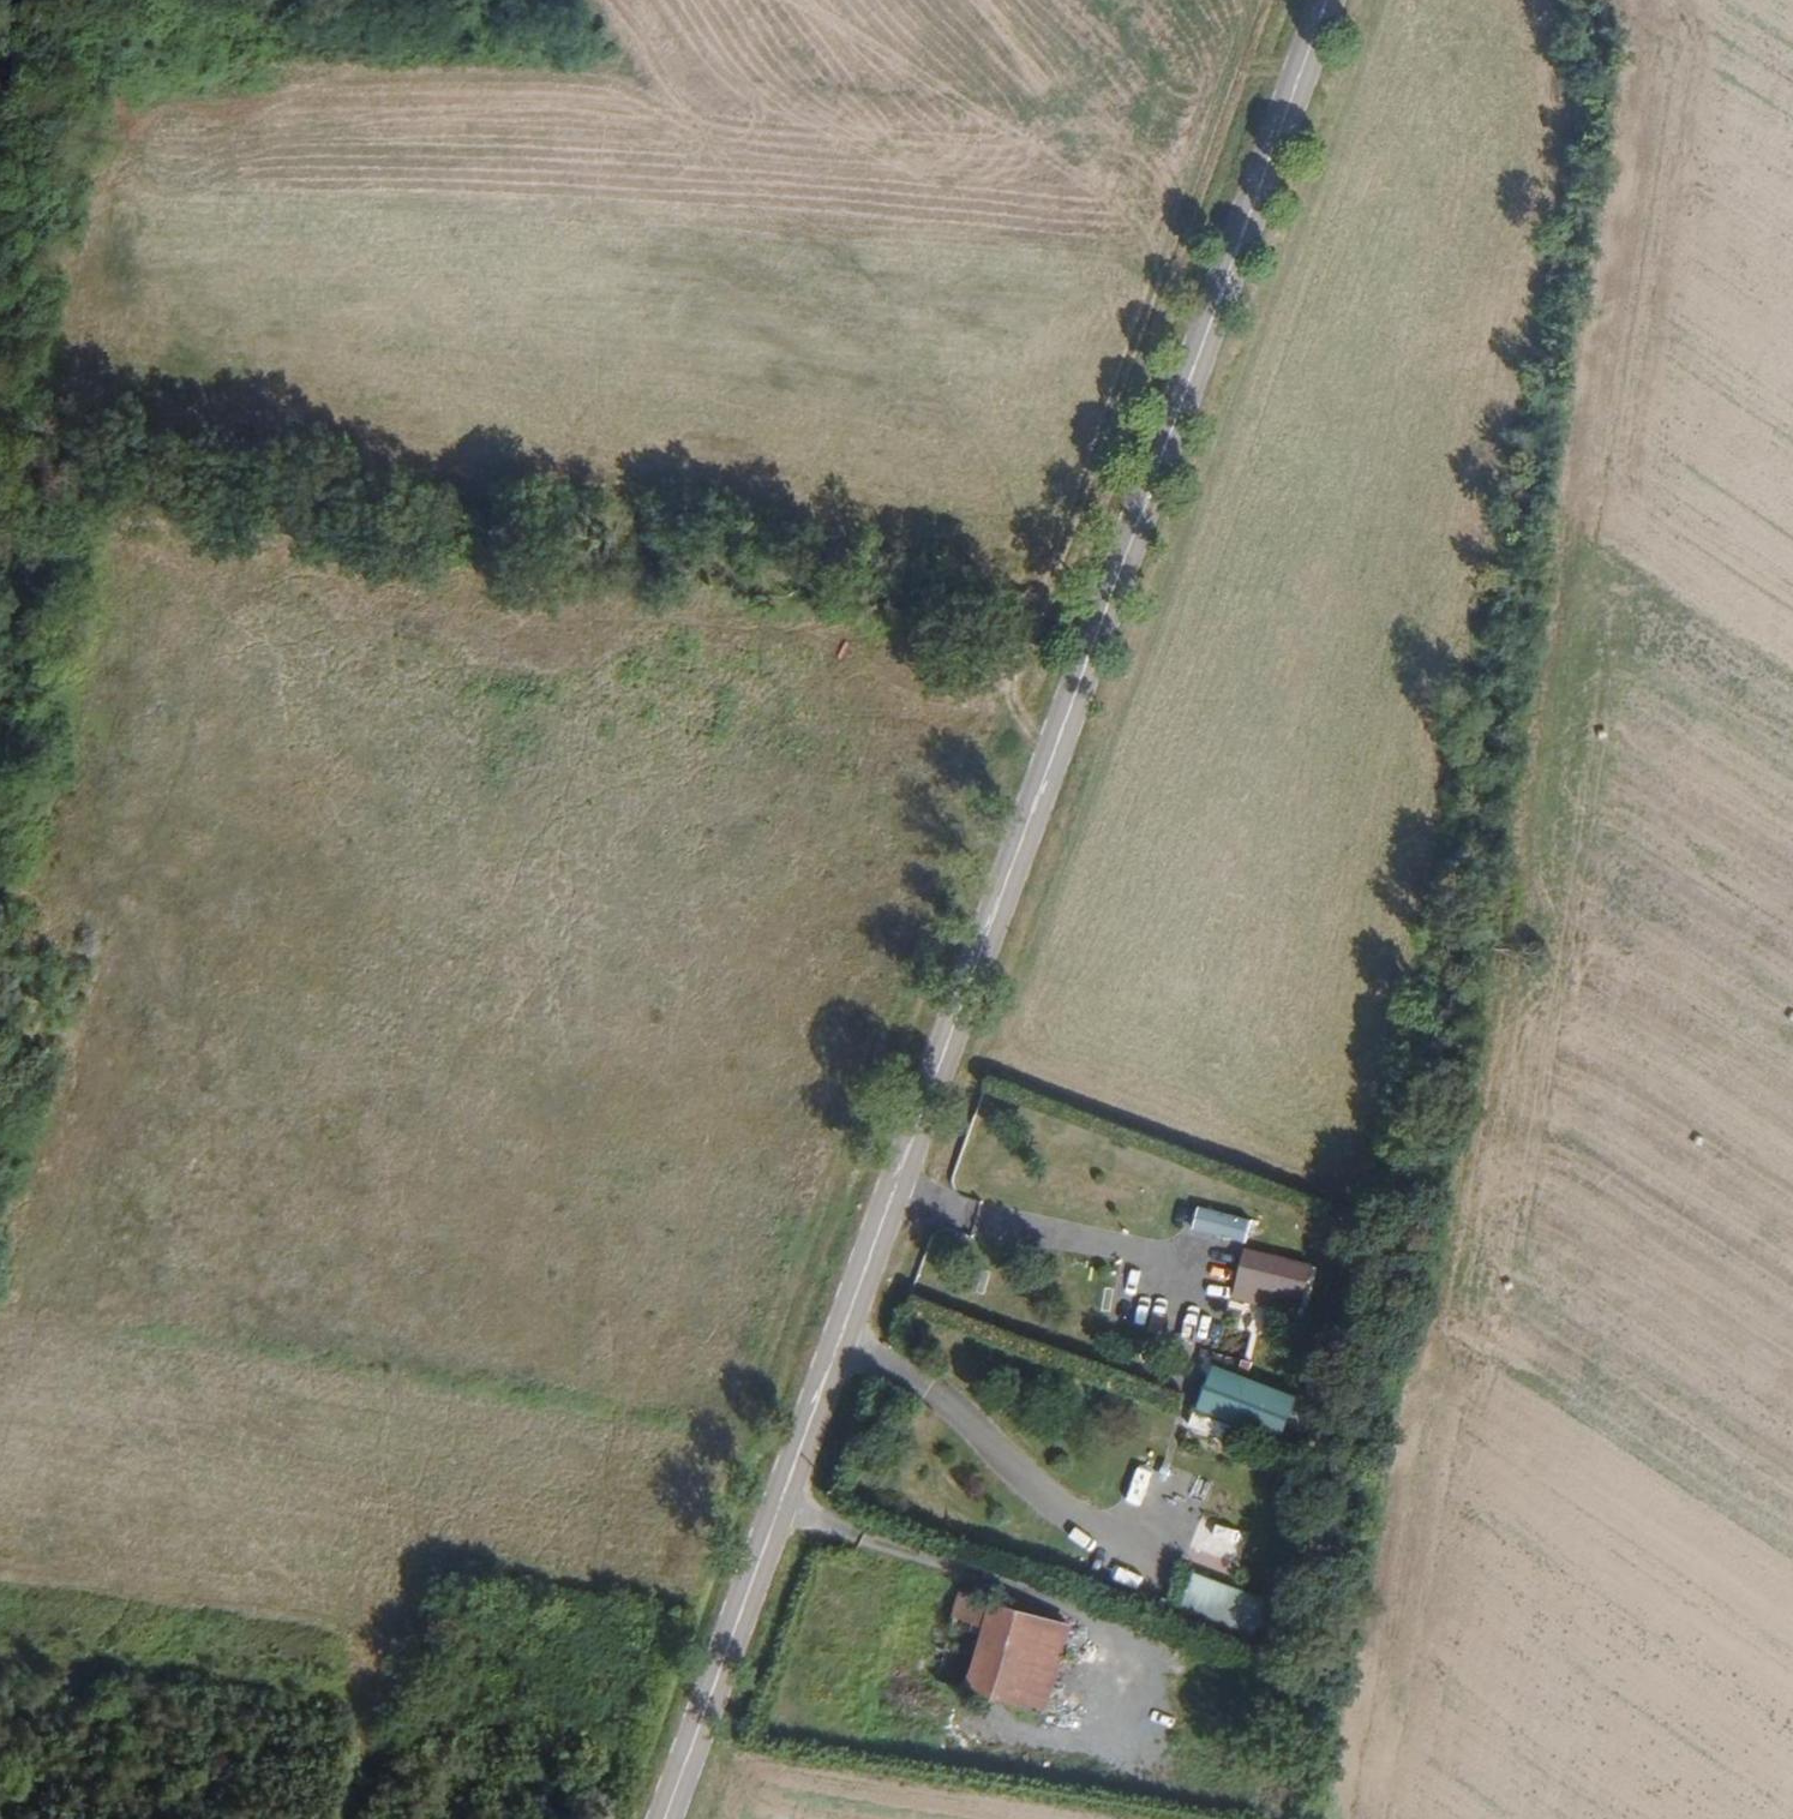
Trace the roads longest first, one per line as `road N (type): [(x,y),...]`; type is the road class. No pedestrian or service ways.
road 1 (primary): [(660,1818),(1323,0)]

